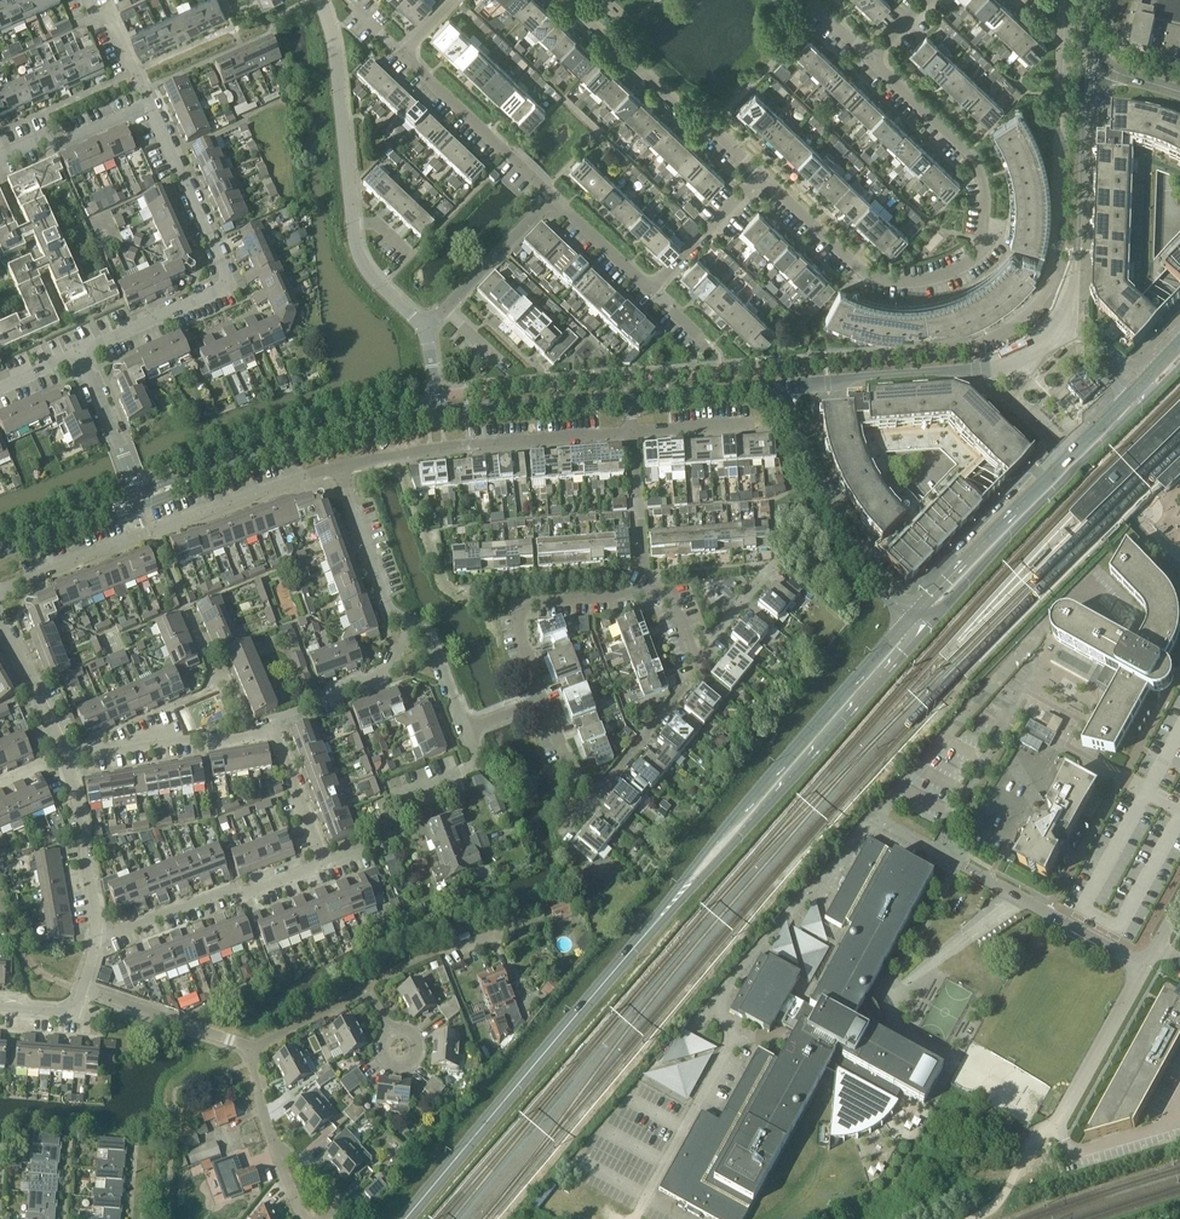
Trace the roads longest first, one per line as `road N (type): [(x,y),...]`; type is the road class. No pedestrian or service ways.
road 1 (tertiary): [(630,399),(745,389),(774,395),(852,554),(912,617)]
road 2 (secondary): [(403,1218),(660,918)]
road 3 (secondary): [(912,617),(712,843),(660,918)]
road 4 (secondary): [(660,918),(926,630)]
road 5 (secondary): [(1179,343),(912,617)]
road 6 (secondary): [(926,630),(1179,368)]
road 7 (residential): [(82,353),(228,284),(149,102)]
road 8 (residential): [(866,274),(939,277),(986,242),(986,196),(974,160),(874,59)]
road 9 (residential): [(0,592),(335,468)]
road 10 (tertiary): [(141,498),(323,438),(434,415)]
road 11 (residential): [(335,468),(440,448),(632,431)]
road 12 (residential): [(759,180),(698,115),(686,115),(578,13),(577,0)]
road 13 (residential): [(91,946),(322,863)]
road 14 (track): [(813,1218),(1034,1138)]
road 15 (residential): [(354,223),(335,53),(319,0)]
road 16 (residential): [(538,702),(516,616),(523,605),(646,593)]
road 17 (residential): [(64,756),(273,727)]
road 18 (unclassified): [(1034,1138),(1057,1127),(1147,965)]
road 19 (unclassified): [(1147,965),(966,868)]
road 20 (residential): [(552,195),(403,54)]
road 21 (tertiary): [(434,415),(630,399)]
road 22 (residential): [(91,946),(84,842),(64,756)]
road 23 (residential): [(80,988),(253,1048)]
road 24 (residential): [(273,727),(279,717),(384,671),(413,624)]
road 25 (residential): [(413,624),(389,609),(335,468)]
road 26 (residential): [(362,988),(521,924)]
road 27 (residential): [(695,658),(694,677),(596,792)]
road 28 (residential): [(0,156),(37,139),(54,145),(149,102)]
road 29 (residential): [(646,593),(632,431)]
road 30 (residential): [(141,498),(82,353)]
road 31 (residential): [(446,310),(552,195)]
road 32 (residential): [(651,289),(759,180)]
road 33 (residential): [(64,756),(0,617)]
road 34 (tertiary): [(0,551),(141,498)]
road 35 (tertiary): [(1179,91),(1101,61),(1088,39),(1088,0)]
road 36 (residential): [(322,863),(273,727)]
road 37 (residential): [(866,274),(759,180)]
road 38 (residential): [(651,289),(552,195)]
road 39 (residential): [(423,328),(366,270),(354,223)]
road 40 (residential): [(695,658),(775,561)]
road 41 (residential): [(253,1048),(362,988)]
road 42 (residential): [(149,102),(110,17),(86,0)]
road 43 (residential): [(464,729),(429,634),(413,624)]

